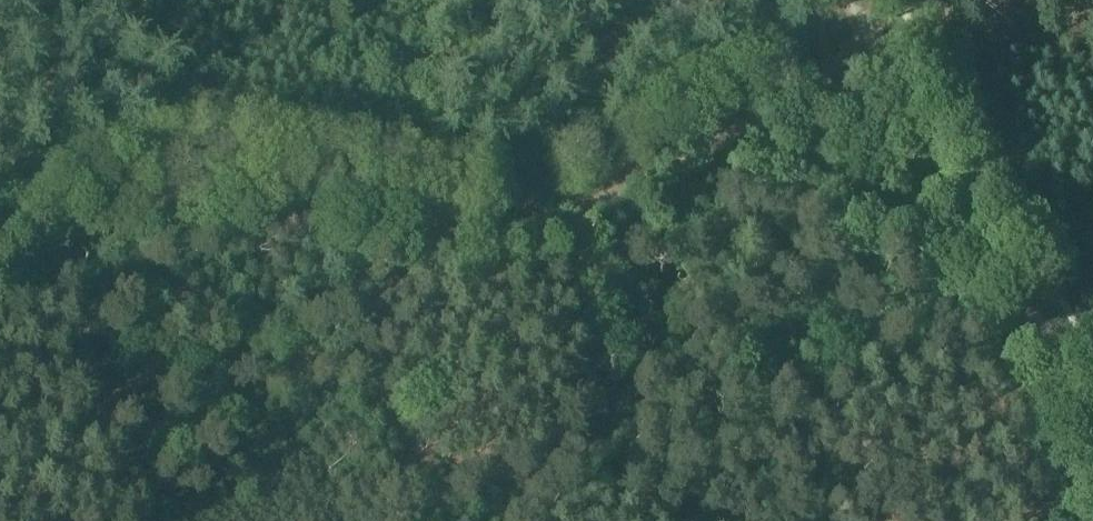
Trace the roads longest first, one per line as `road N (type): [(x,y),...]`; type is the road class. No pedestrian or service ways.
road 1 (track): [(0,286),(62,248),(168,205),(268,191),(498,225),(686,163),(857,155),(895,59)]

